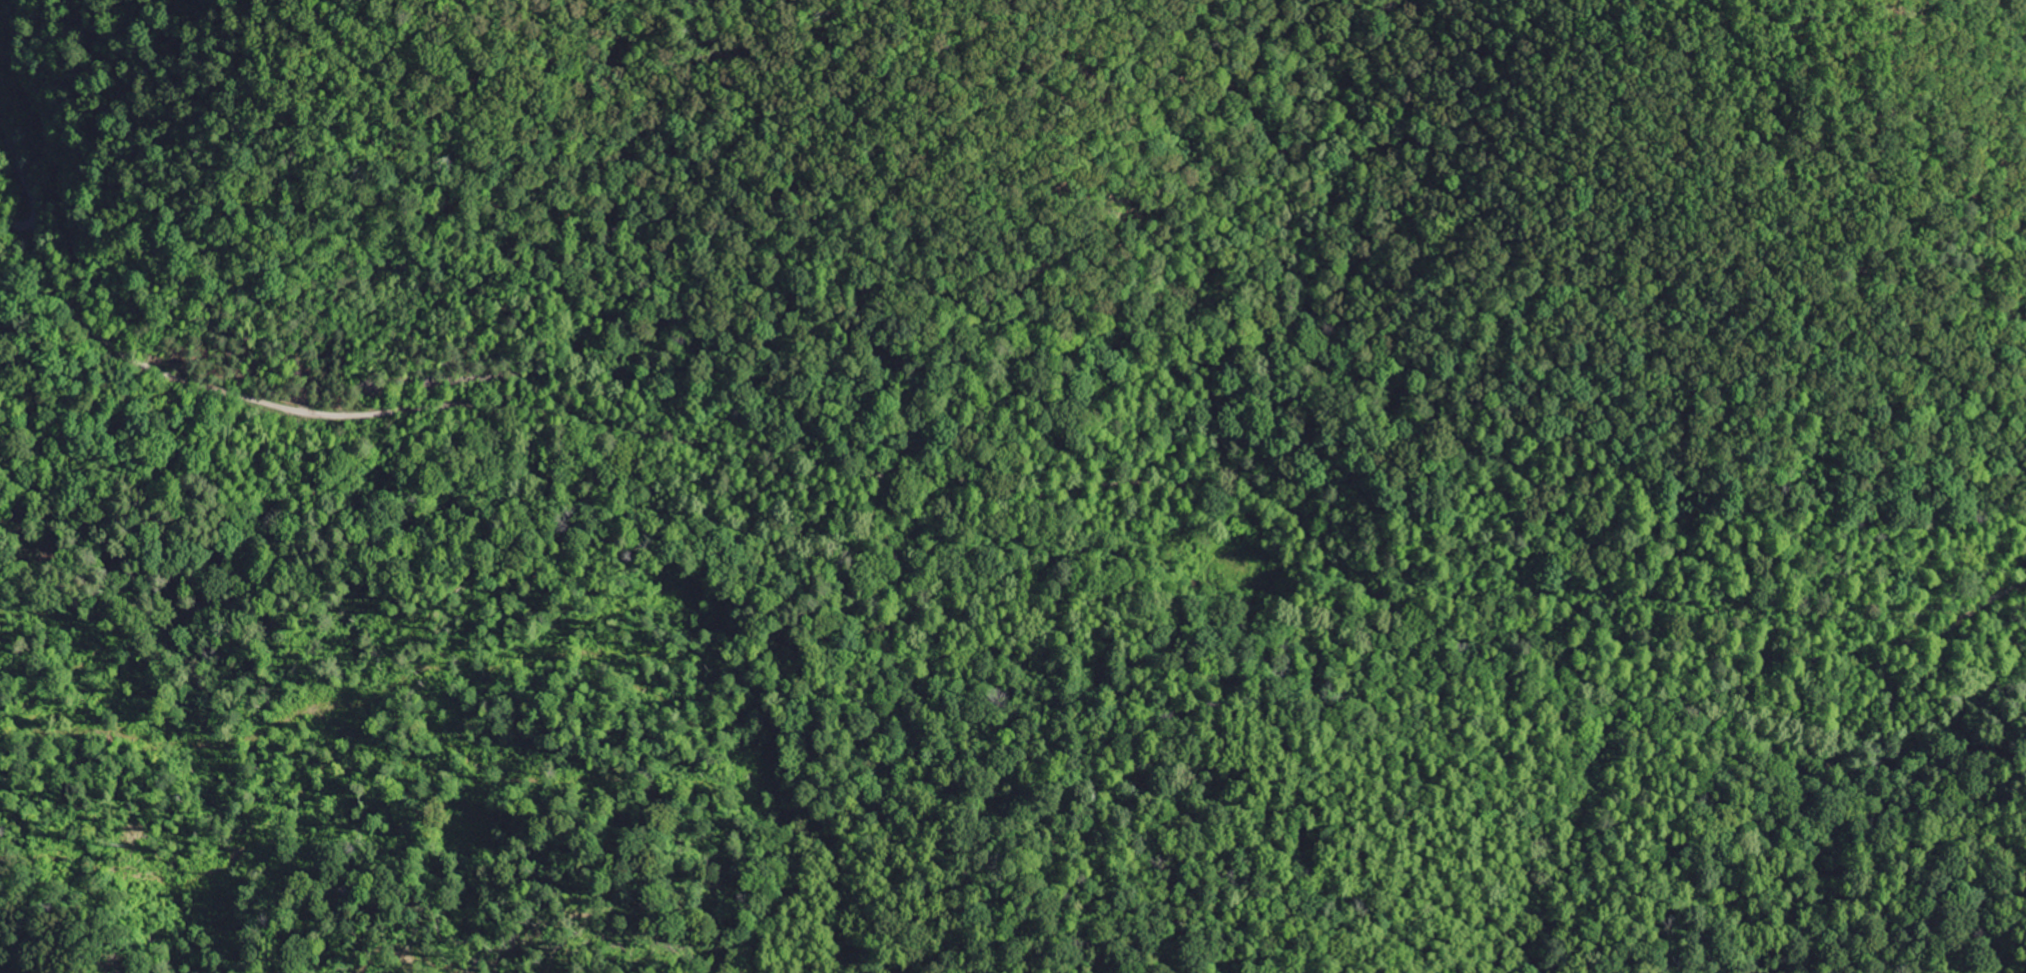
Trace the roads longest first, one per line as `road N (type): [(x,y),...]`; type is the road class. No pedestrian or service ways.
road 1 (residential): [(0,206),(25,226),(38,211),(0,91)]

